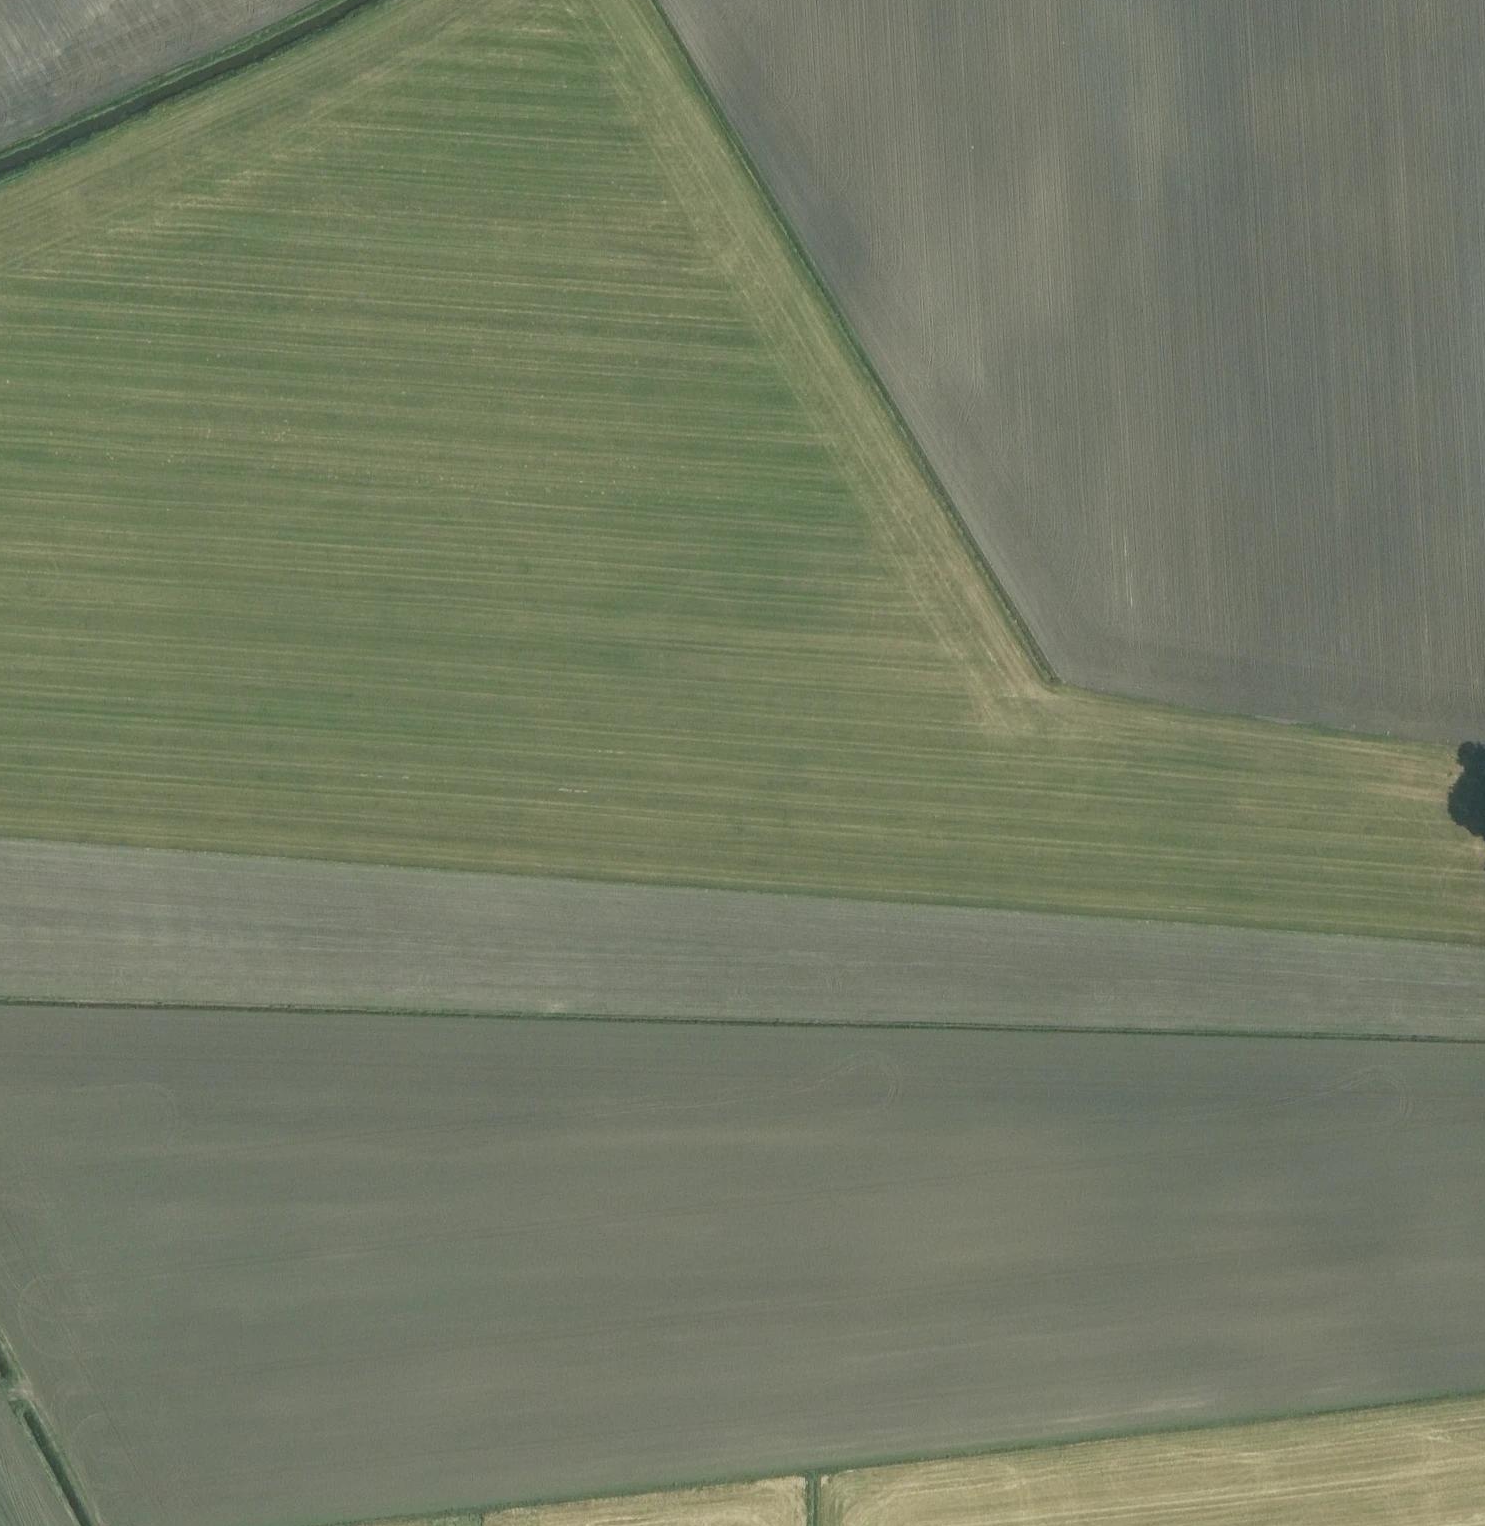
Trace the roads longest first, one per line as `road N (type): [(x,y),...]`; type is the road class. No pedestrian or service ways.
road 1 (track): [(1484,574),(1456,0)]
road 2 (track): [(99,1525),(0,1337)]

